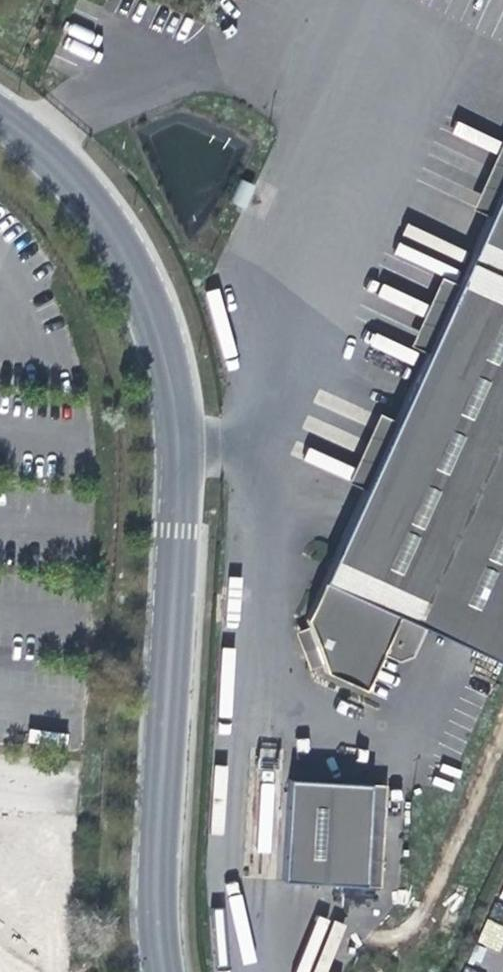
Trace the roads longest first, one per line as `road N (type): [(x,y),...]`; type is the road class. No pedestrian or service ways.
road 1 (unclassified): [(163,971),(158,896),(175,529),(171,367),(140,275),(113,228),(45,149),(0,117)]

